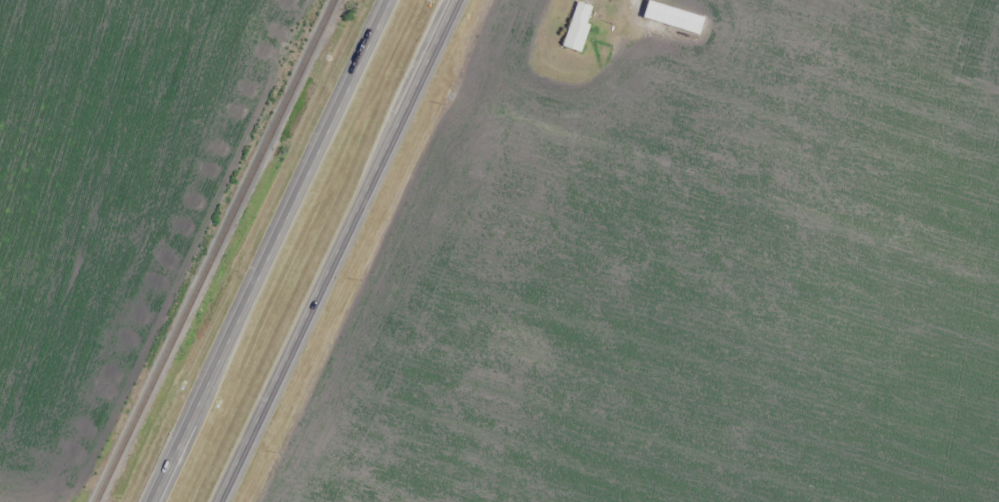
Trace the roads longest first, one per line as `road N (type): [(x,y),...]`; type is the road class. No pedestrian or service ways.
road 1 (primary): [(220,501),(460,0)]
road 2 (primary): [(394,0),(155,501)]

